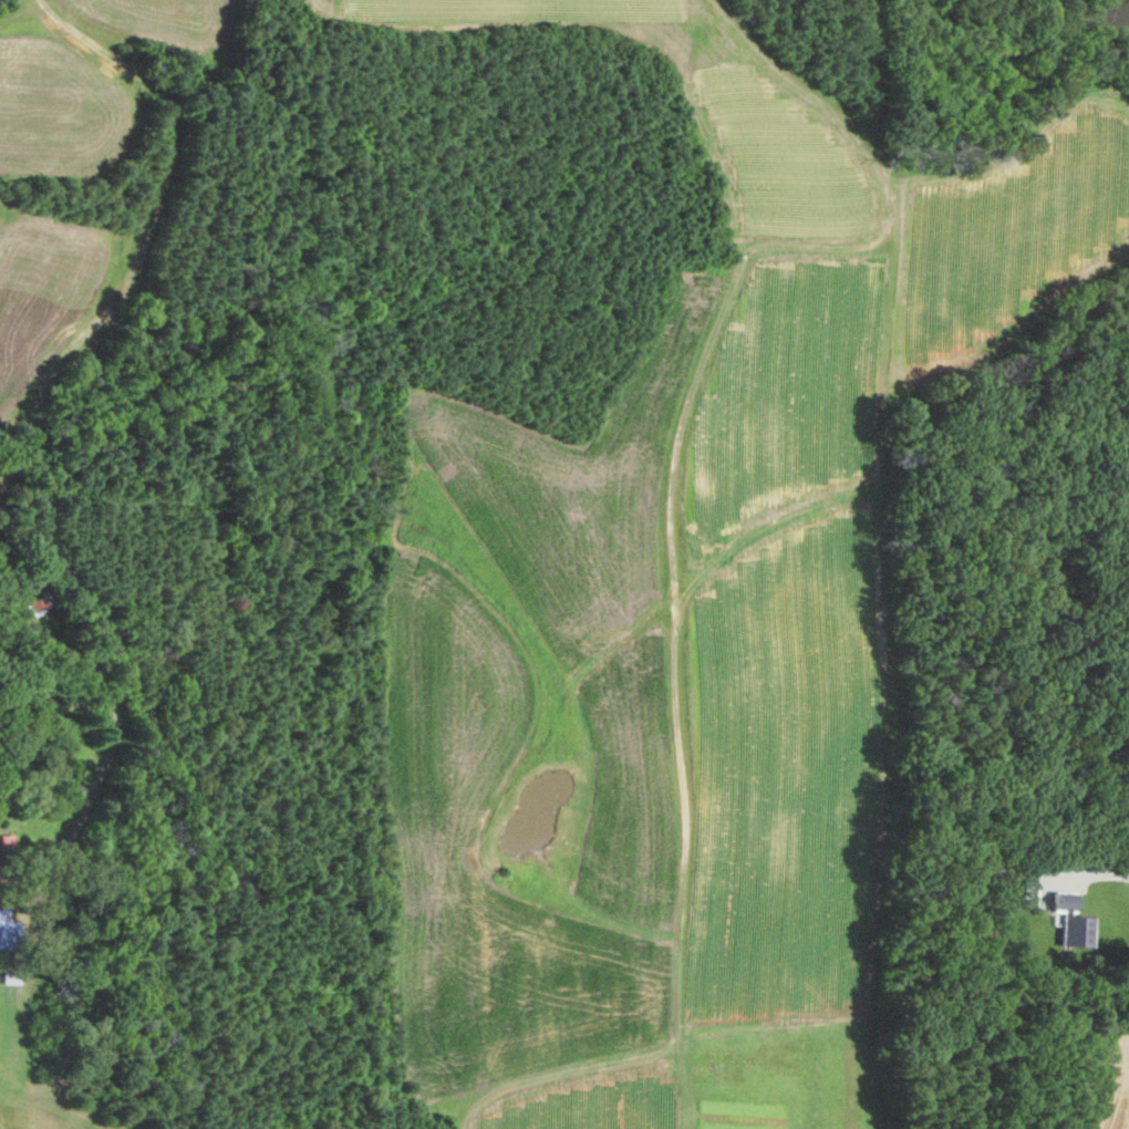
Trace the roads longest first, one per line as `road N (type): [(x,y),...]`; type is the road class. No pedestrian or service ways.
road 1 (residential): [(465,1128),(470,1101),(628,1025),(681,960),(681,749),(663,650),(675,479),(750,327),(745,227),(716,121)]
road 2 (residential): [(0,488),(29,448),(50,380),(173,197),(173,144),(137,92),(32,0)]
road 3 (residential): [(0,874),(54,863),(113,749),(118,719),(102,674),(0,591)]

